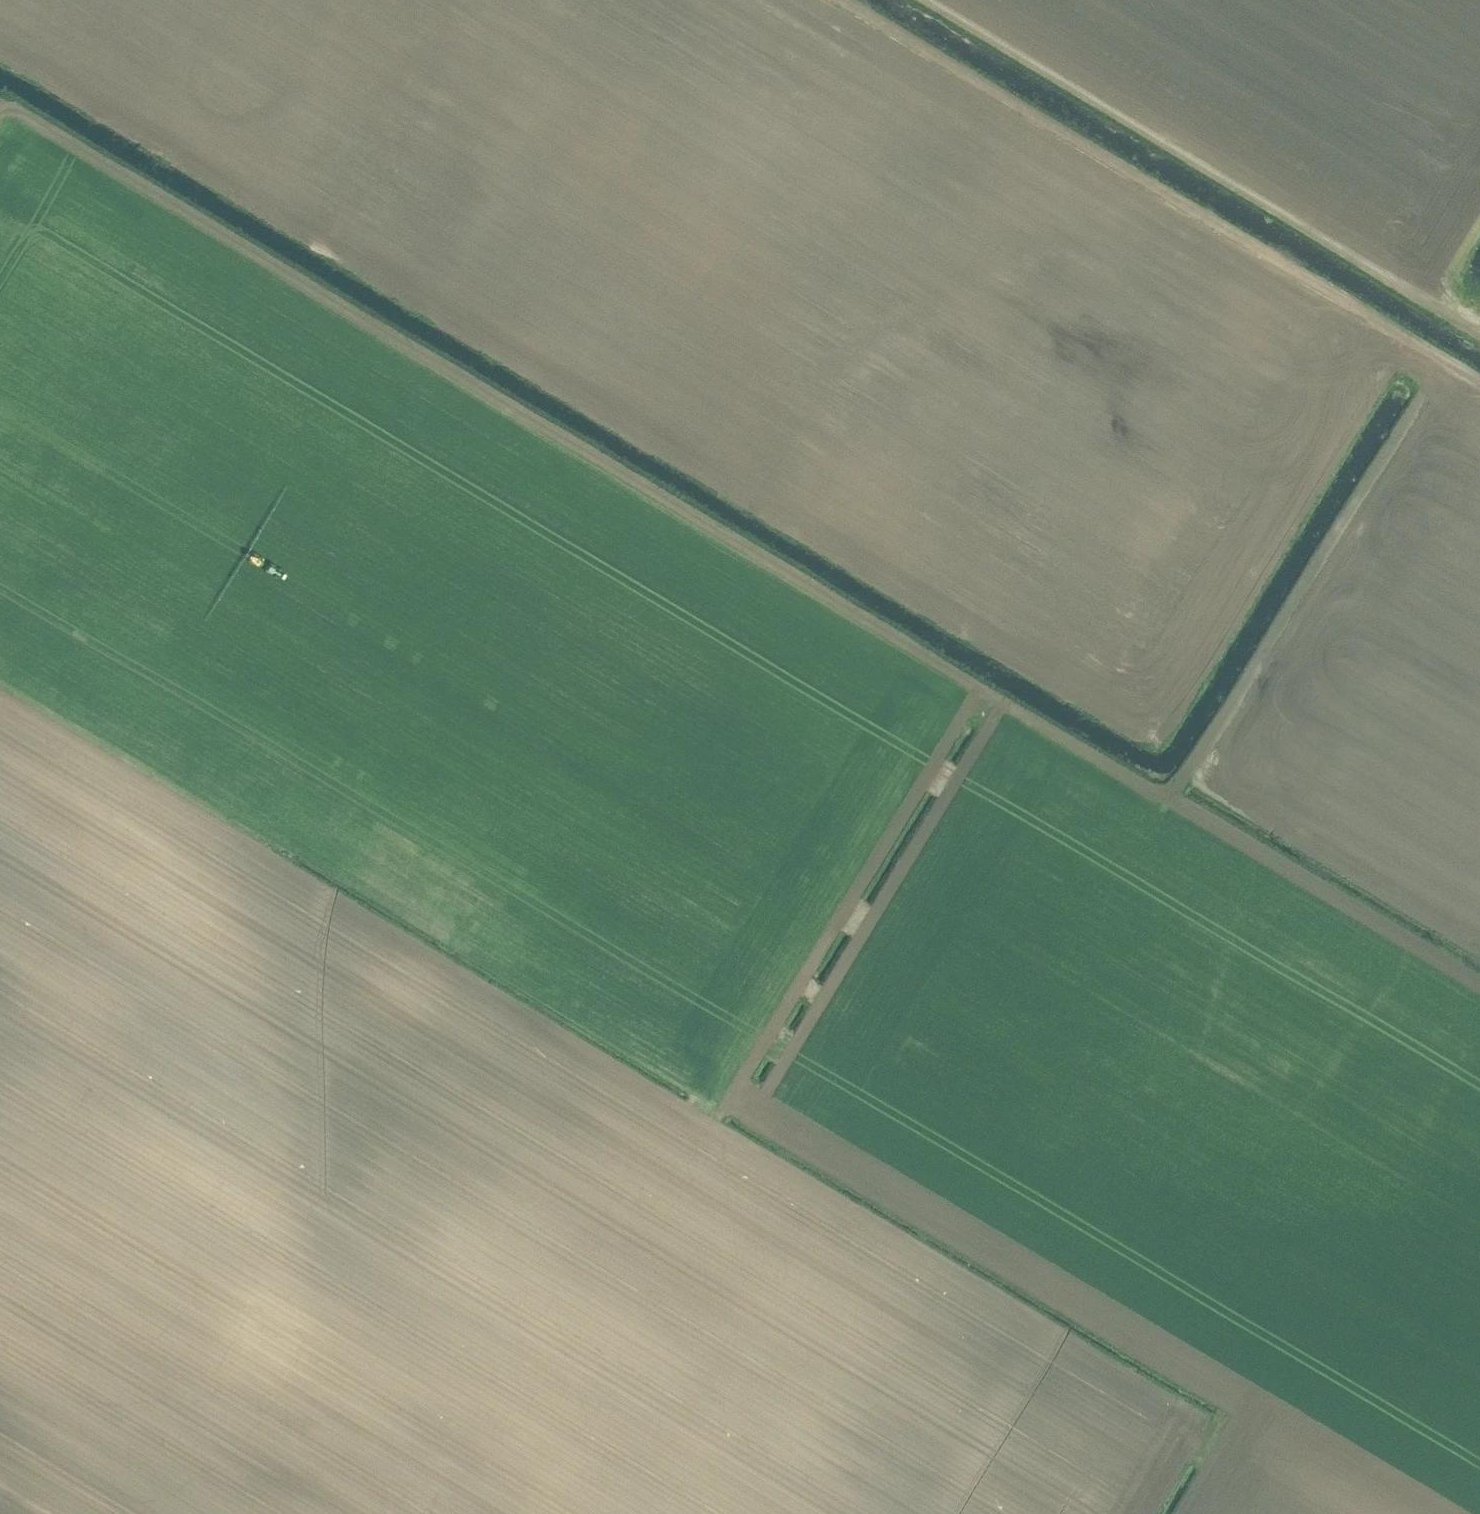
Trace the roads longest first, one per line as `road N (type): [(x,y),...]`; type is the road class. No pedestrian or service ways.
road 1 (track): [(1479,378),(851,0)]

